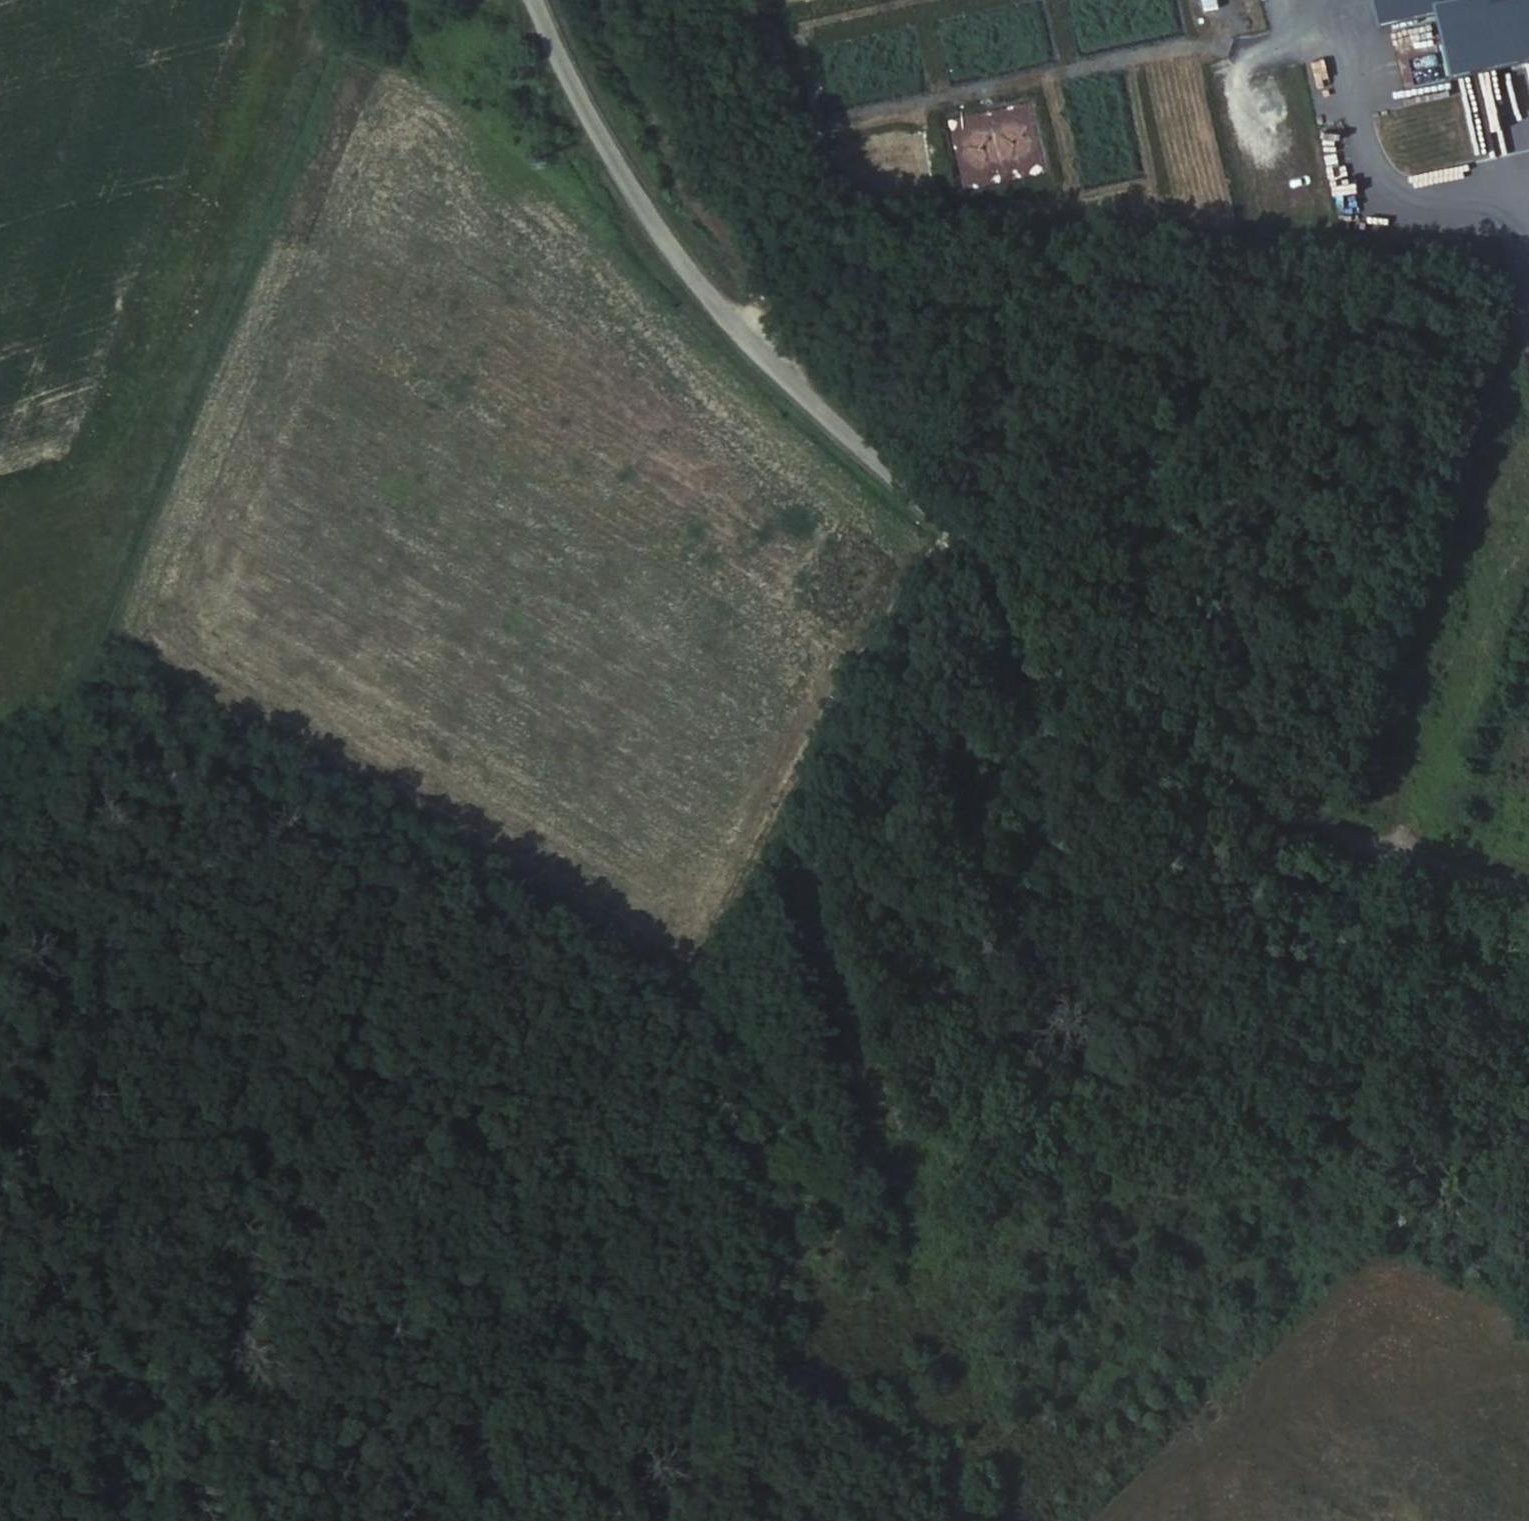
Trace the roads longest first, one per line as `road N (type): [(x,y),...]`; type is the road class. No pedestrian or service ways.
road 1 (unclassified): [(1528,891),(1349,830),(1261,787),(1195,739),(792,392),(665,242),(573,86),(533,0)]

